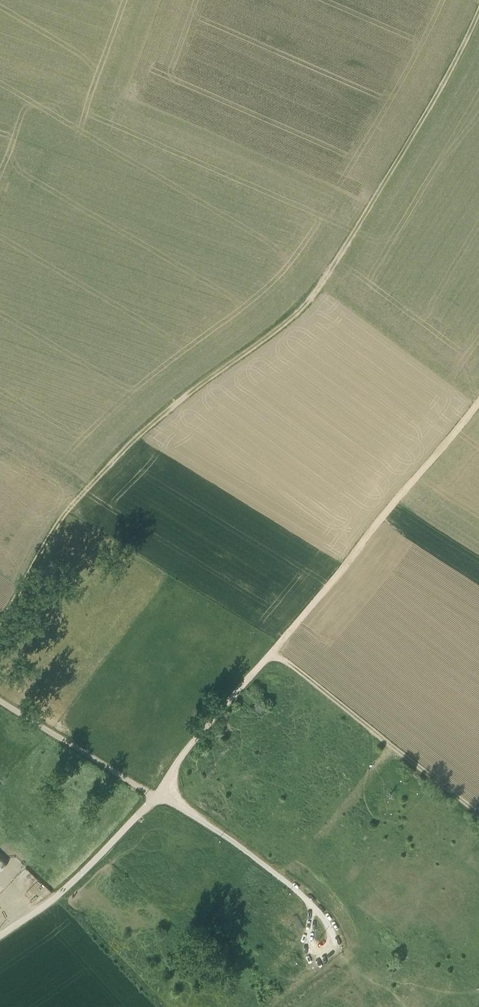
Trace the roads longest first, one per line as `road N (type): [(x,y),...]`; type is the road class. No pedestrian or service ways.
road 1 (track): [(0,619),(71,502),(161,413),(267,332),(328,270),(478,3)]
road 2 (track): [(478,397),(202,727)]
road 3 (track): [(272,650),(478,812)]
road 4 (unclassified): [(157,790),(267,864),(317,907),(337,940)]
road 5 (unclassified): [(154,795),(55,896),(0,933)]
road 6 (unclassified): [(154,795),(0,697)]

